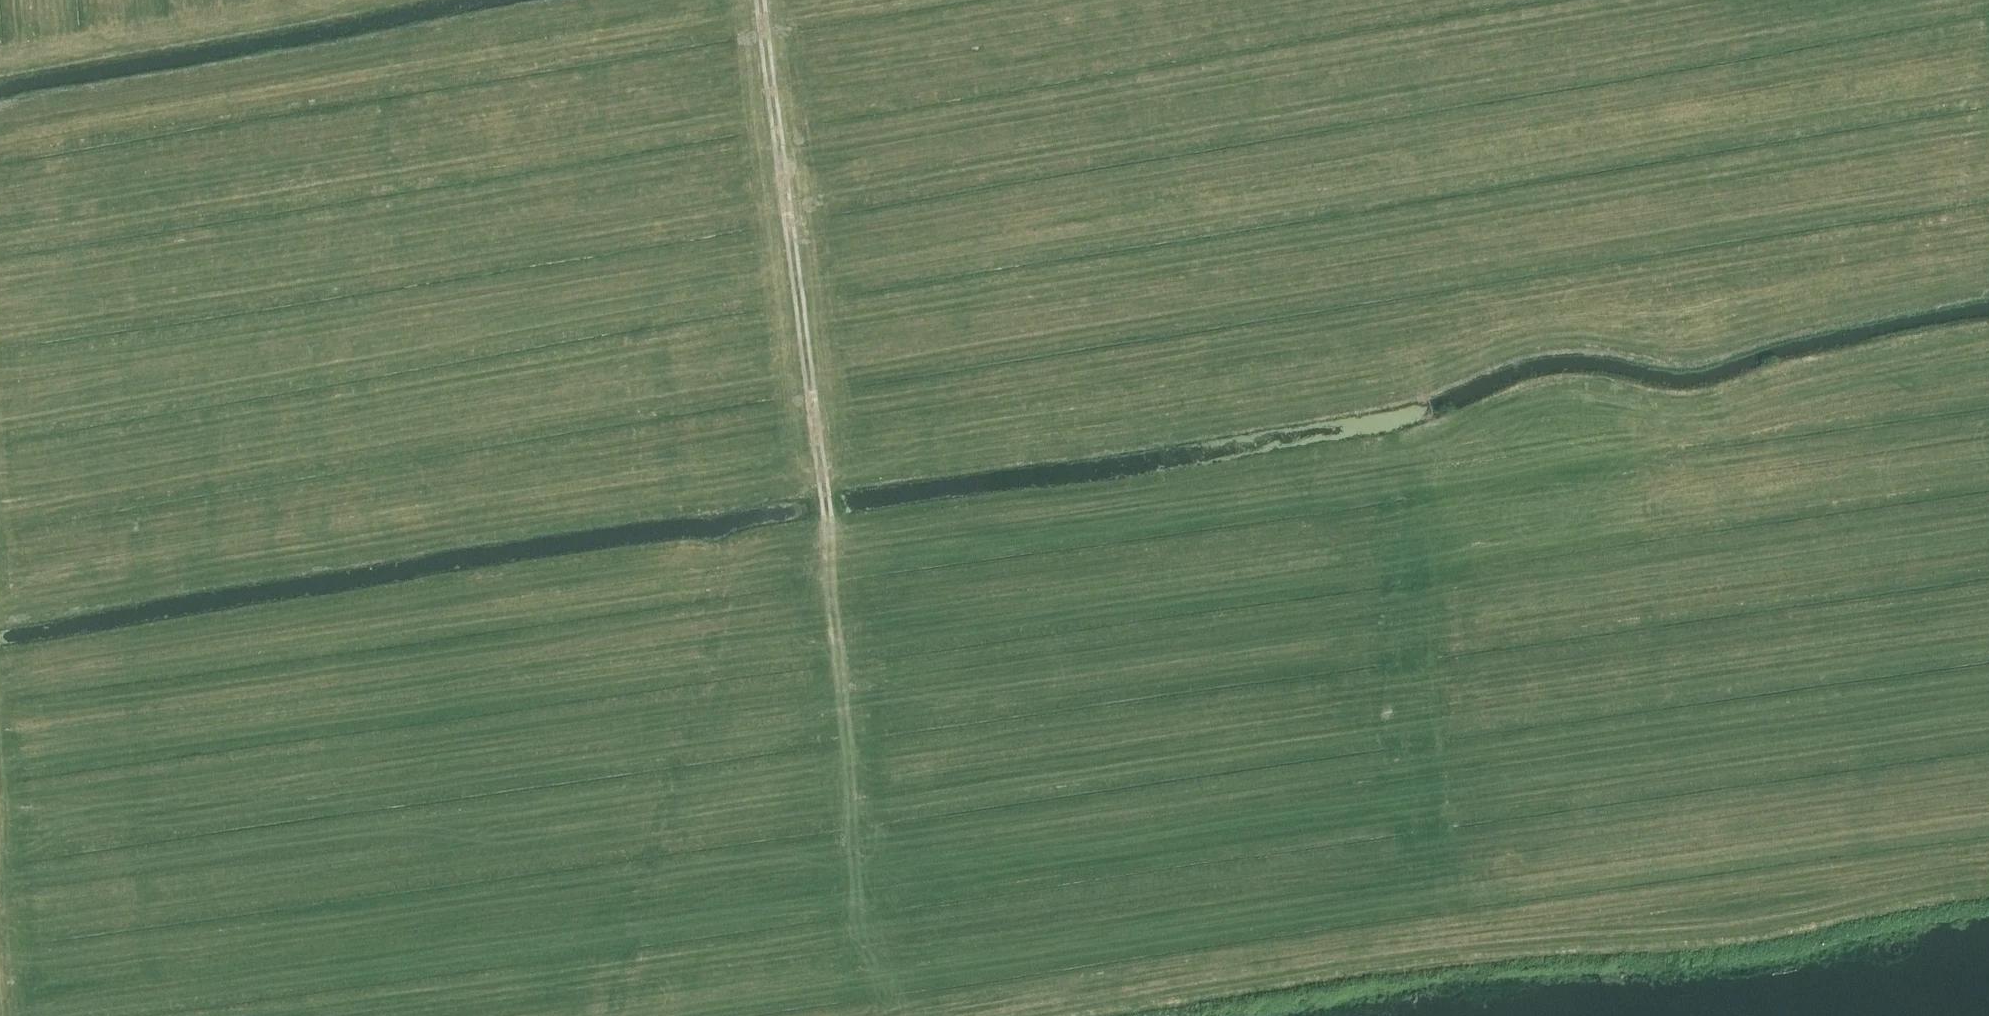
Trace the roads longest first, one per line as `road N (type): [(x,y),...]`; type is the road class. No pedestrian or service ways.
road 1 (track): [(832,542),(760,0)]

